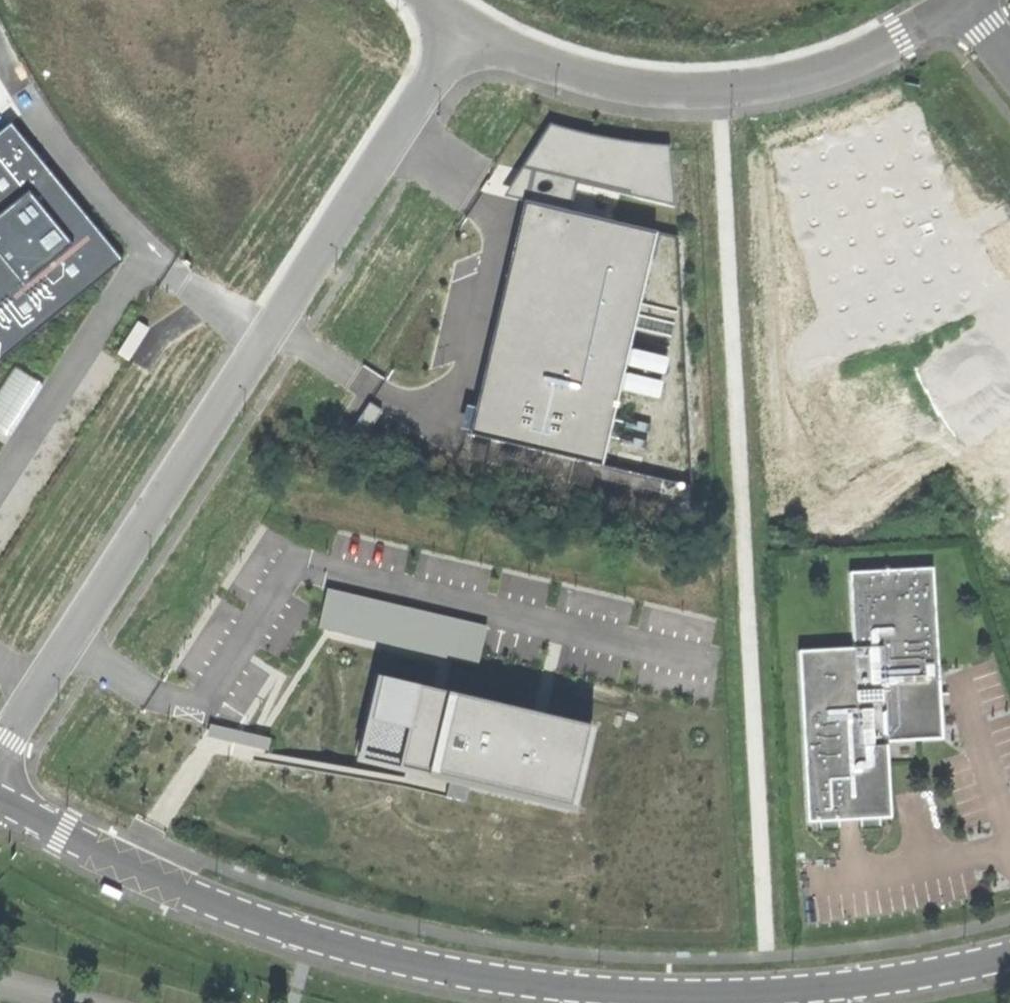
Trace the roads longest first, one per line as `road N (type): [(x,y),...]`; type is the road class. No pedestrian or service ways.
road 1 (unclassified): [(1009,955),(926,977),(771,993),(626,995),(479,976),(310,936),(194,897),(0,805)]
road 2 (unclassified): [(465,33),(0,741)]
road 3 (unclassified): [(961,0),(847,63),(762,85),(706,90),(592,77),(465,33)]

